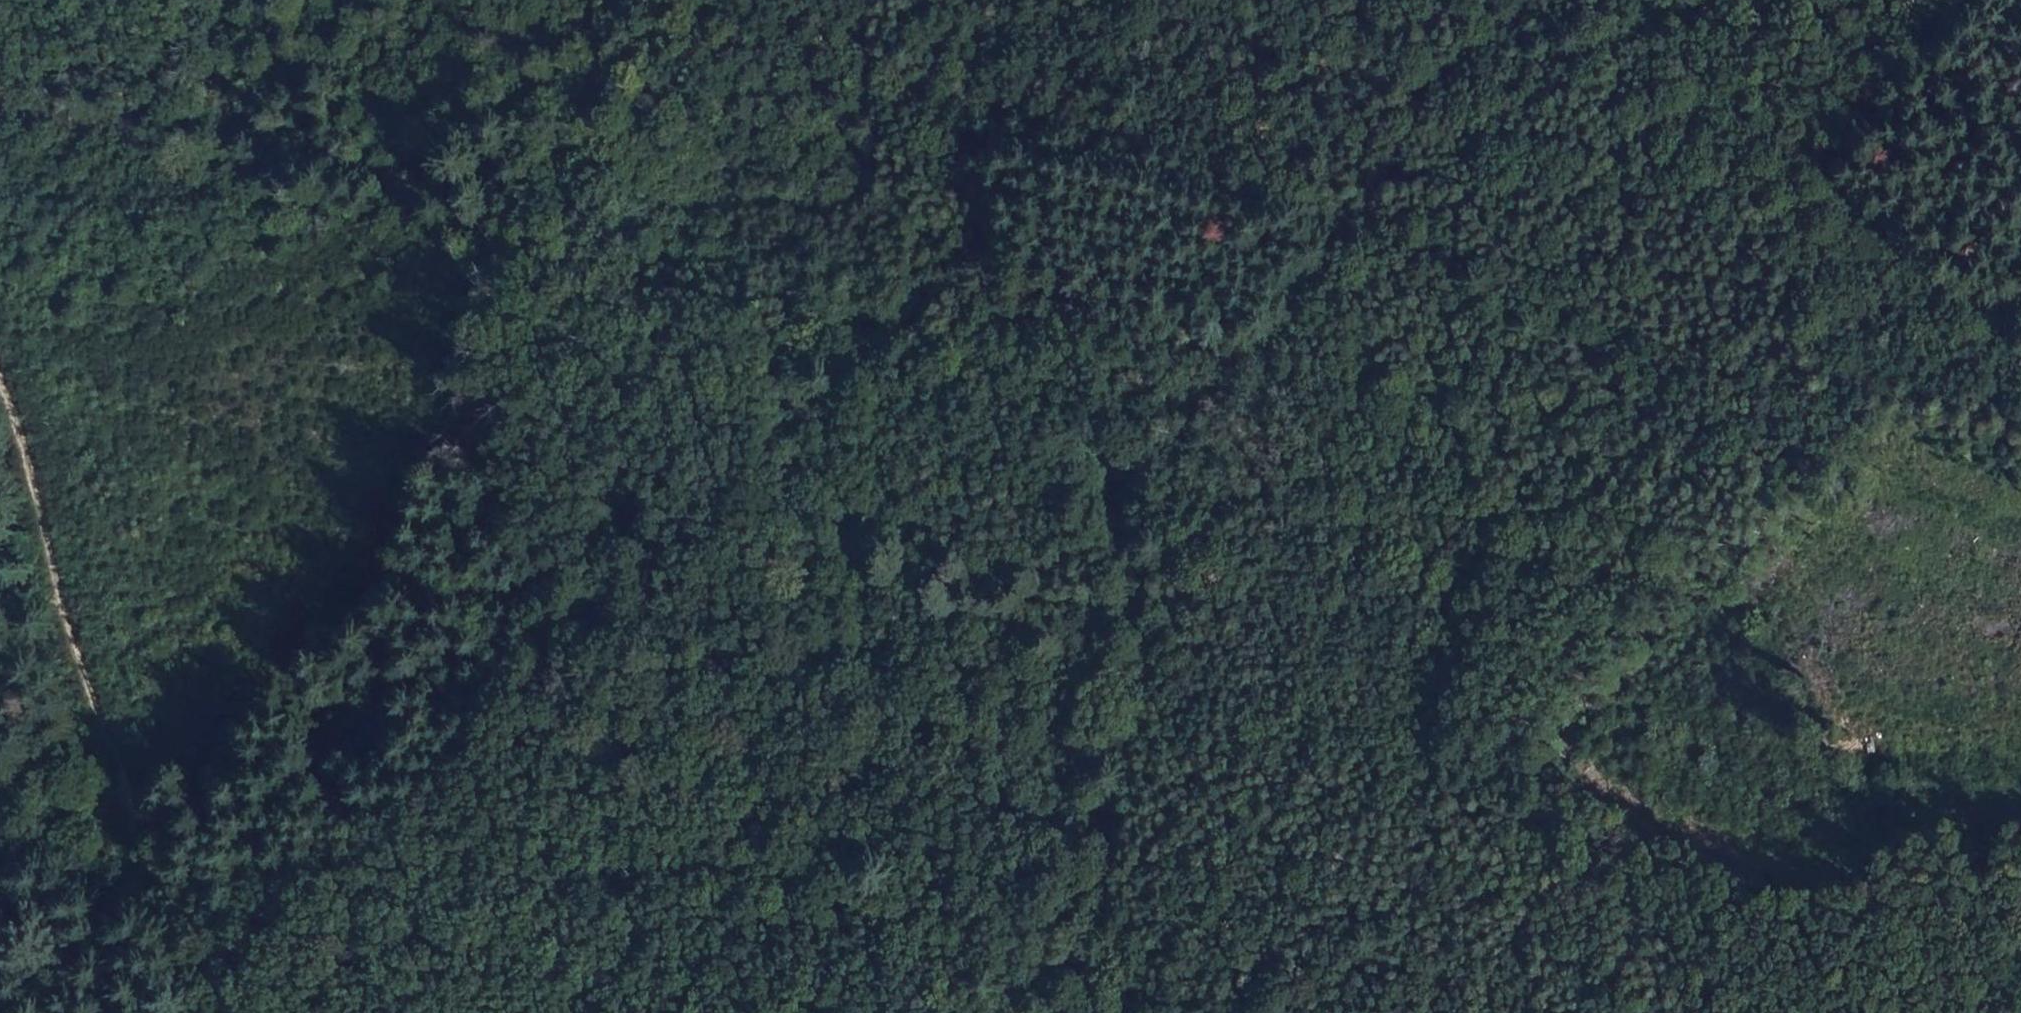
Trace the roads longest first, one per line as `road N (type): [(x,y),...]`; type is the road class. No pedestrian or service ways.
road 1 (track): [(1057,1012),(1123,786),(1133,635),(1108,493),(1015,328),(961,253),(807,121),(678,101),(625,78),(609,56),(623,30),(670,0)]
road 2 (track): [(203,1012),(185,930),(130,809),(60,579),(31,445),(0,374)]

